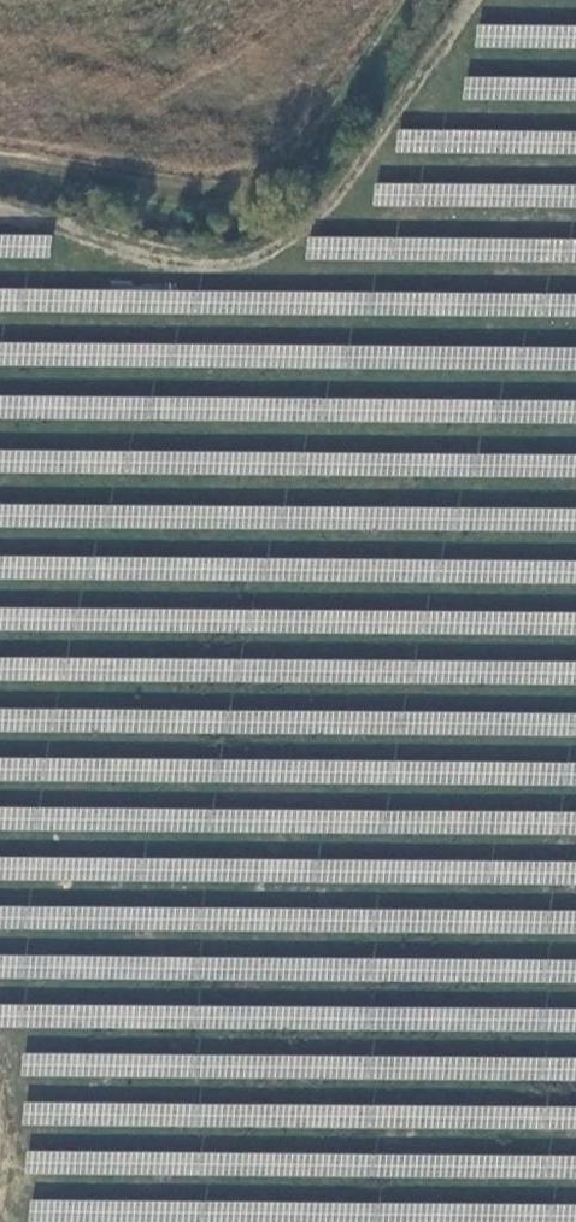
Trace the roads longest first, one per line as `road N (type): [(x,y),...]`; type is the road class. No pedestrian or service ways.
road 1 (track): [(0,136),(225,189),(289,184),(322,151),(422,0)]

